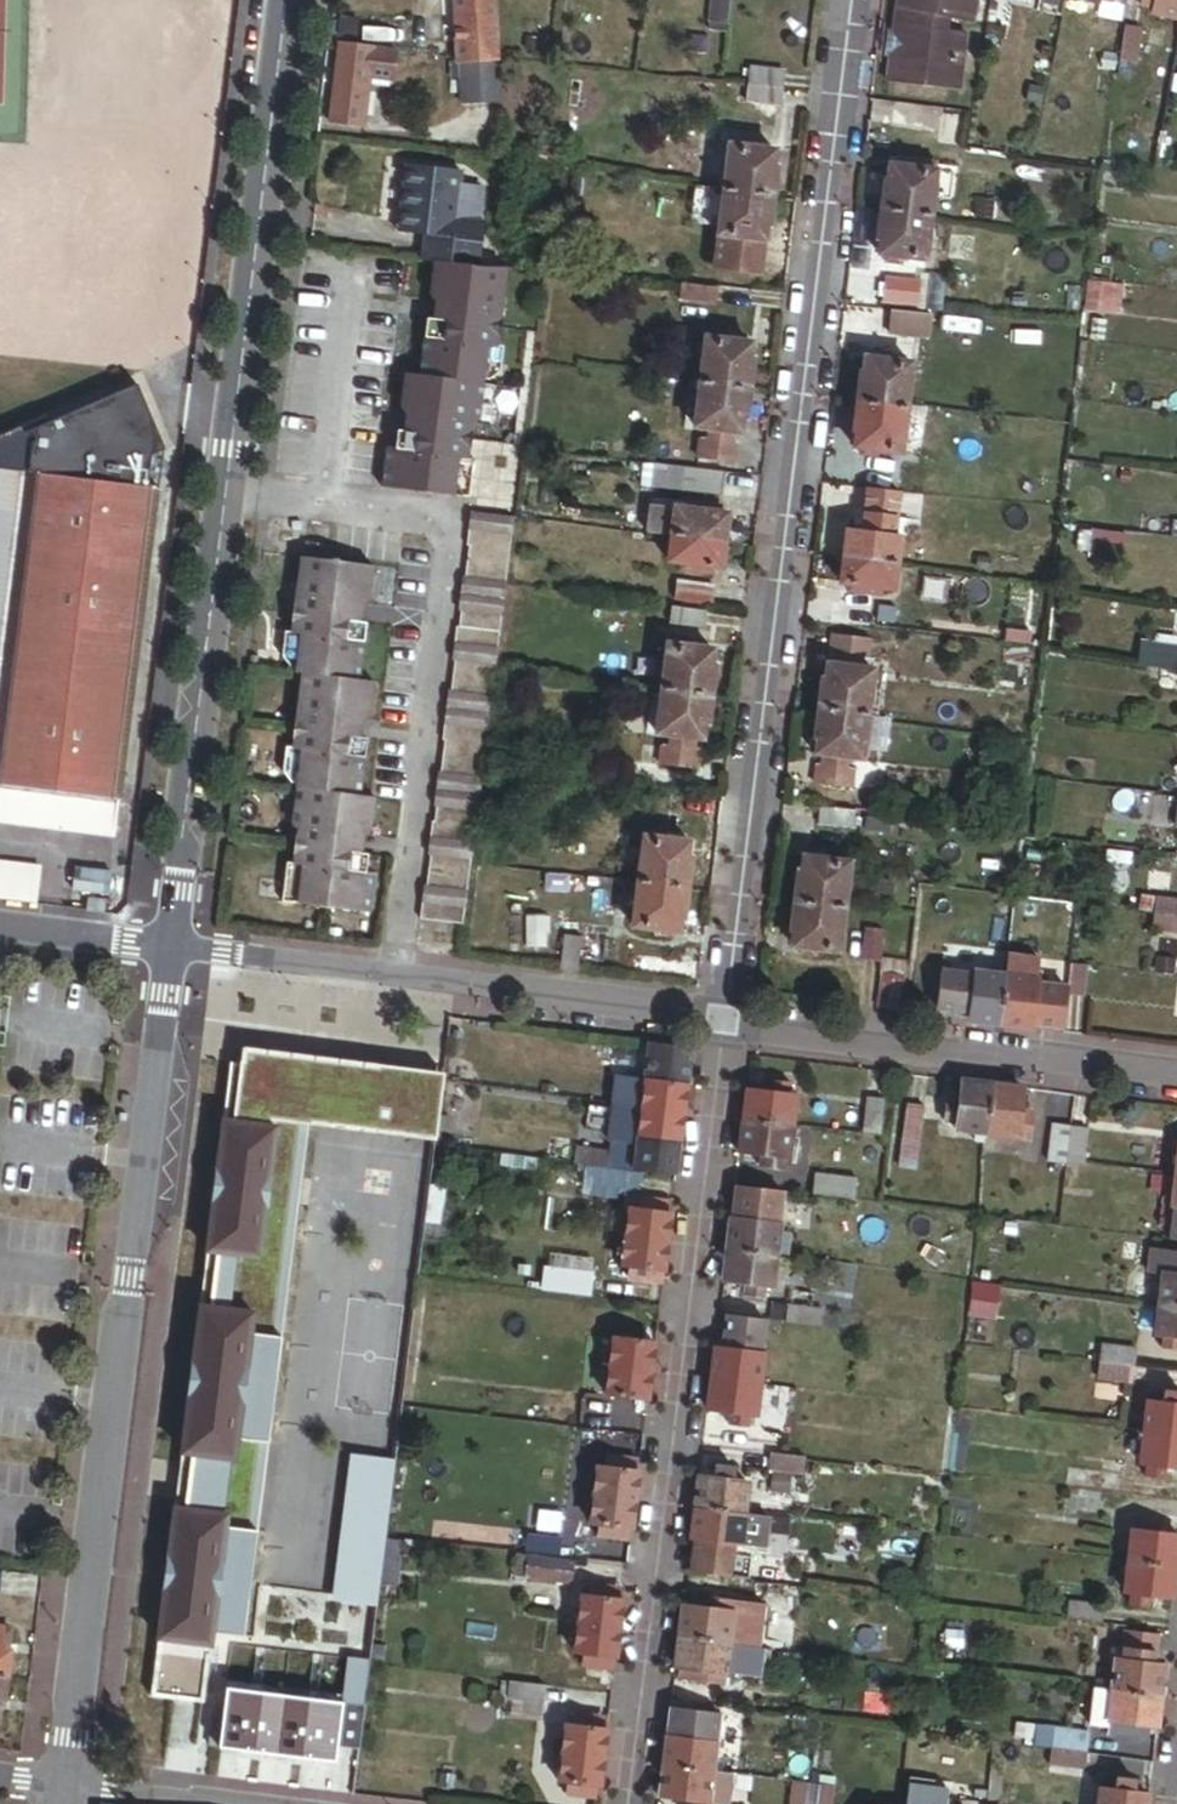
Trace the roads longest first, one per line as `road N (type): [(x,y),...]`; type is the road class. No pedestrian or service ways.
road 1 (residential): [(860,0),(724,1018)]
road 2 (tertiary): [(173,950),(67,1787)]
road 3 (residential): [(724,1018),(630,1803)]
road 4 (residential): [(392,977),(448,524),(226,497)]
road 5 (tertiary): [(226,497),(295,0)]
road 6 (tertiary): [(173,950),(226,497)]
road 7 (residential): [(724,1018),(1176,1074)]
road 8 (residential): [(392,977),(724,1018)]
road 9 (residential): [(173,950),(392,977)]
road 10 (residential): [(0,928),(173,950)]
road 11 (residential): [(203,1803),(67,1787)]

